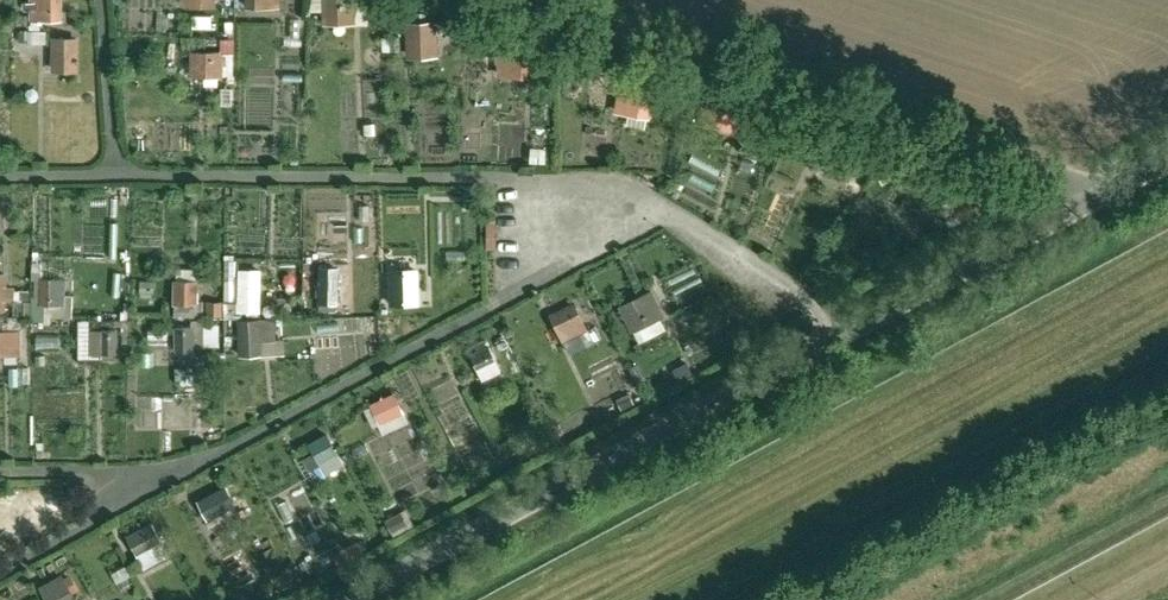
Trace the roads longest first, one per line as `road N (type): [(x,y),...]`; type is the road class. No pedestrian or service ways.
road 1 (unclassified): [(1090,189),(838,337),(349,599)]
road 2 (unclassified): [(501,0),(1090,189)]

